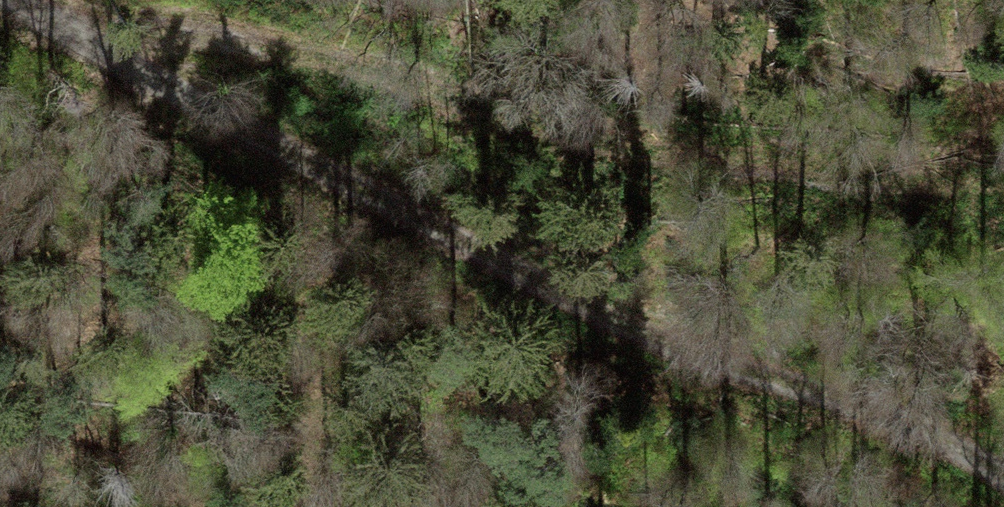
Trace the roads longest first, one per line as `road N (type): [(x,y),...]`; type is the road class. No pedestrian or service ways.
road 1 (track): [(1003,479),(909,431),(678,341),(0,7)]
road 2 (track): [(218,114),(330,67),(524,110),(622,151),(764,174),(965,172),(1003,185)]

